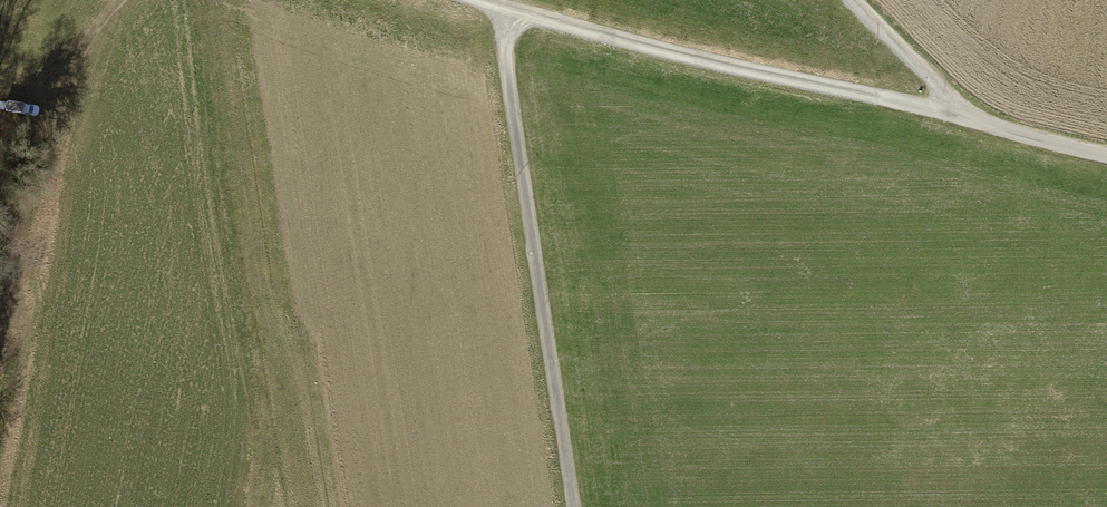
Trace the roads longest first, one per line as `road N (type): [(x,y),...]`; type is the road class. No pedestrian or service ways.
road 1 (unclassified): [(1106,155),(471,0)]
road 2 (track): [(500,10),(575,506)]
road 3 (track): [(124,0),(89,45),(20,193),(0,286)]
road 4 (track): [(971,122),(855,0)]

